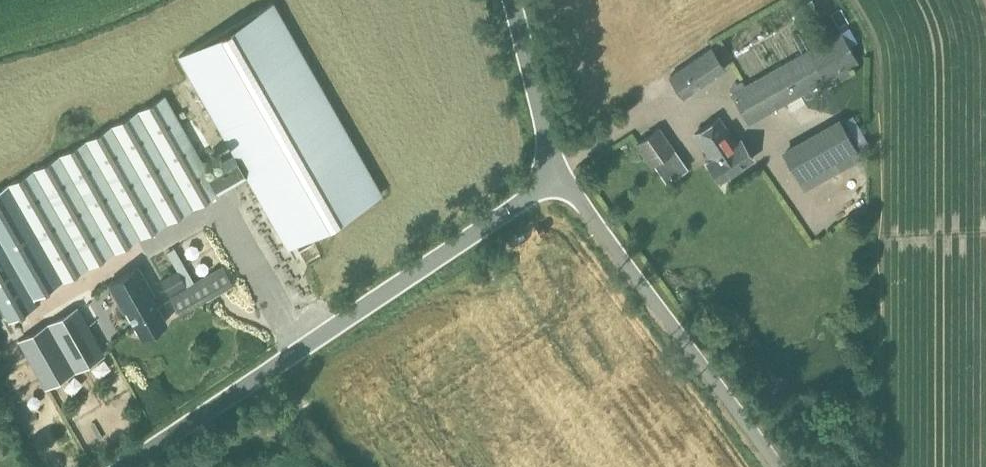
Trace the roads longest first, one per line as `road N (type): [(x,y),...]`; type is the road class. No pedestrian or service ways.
road 1 (unclassified): [(124,466),(558,176)]
road 2 (unclassified): [(779,466),(558,176)]
road 3 (unclassified): [(558,176),(511,0)]

